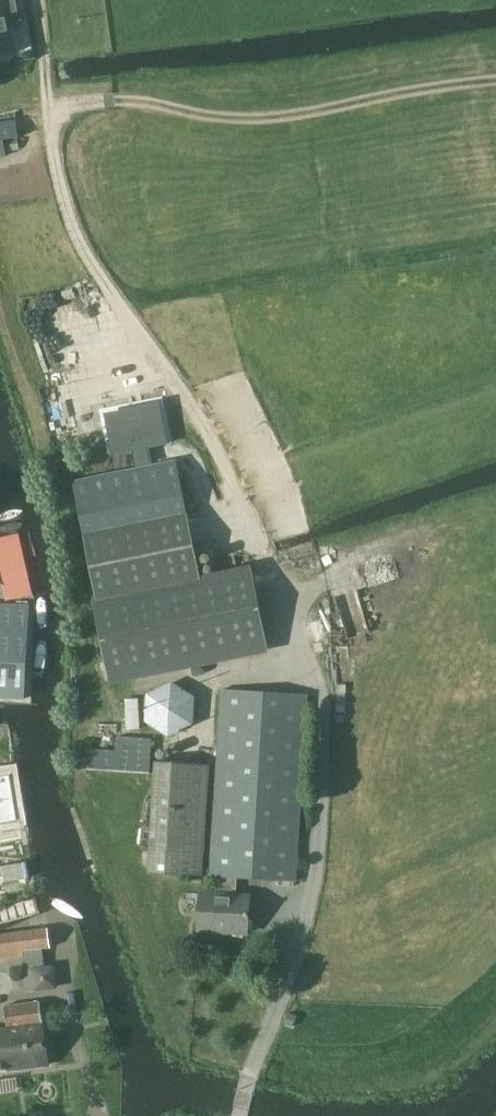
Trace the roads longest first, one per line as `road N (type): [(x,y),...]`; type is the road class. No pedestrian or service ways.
road 1 (track): [(264,567),(222,459),(66,211),(35,0)]
road 2 (track): [(49,110),(112,100),(259,118),(495,79)]

